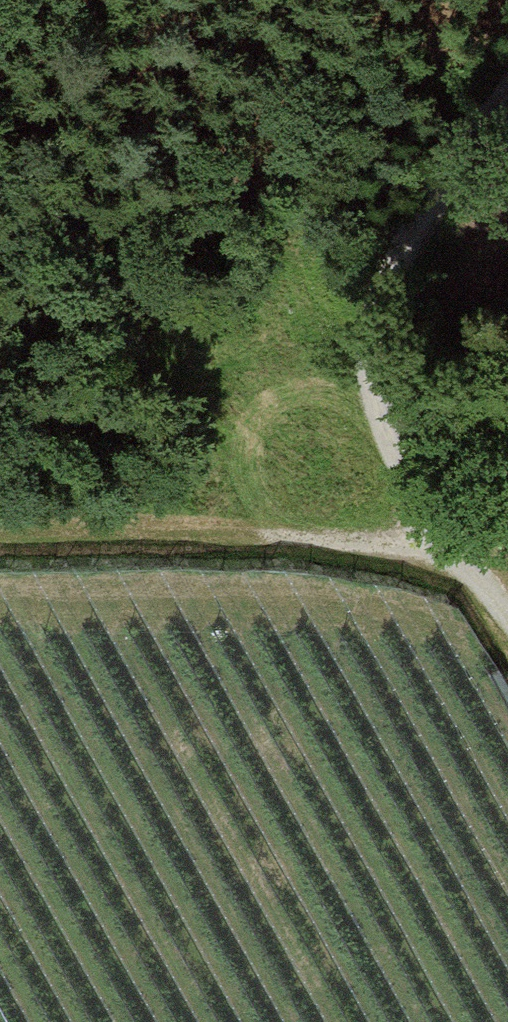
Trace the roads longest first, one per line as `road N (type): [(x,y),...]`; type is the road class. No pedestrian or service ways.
road 1 (track): [(507,615),(450,549),(397,457),(359,366),(370,297),(507,94)]
road 2 (track): [(450,549),(125,506),(0,507)]

